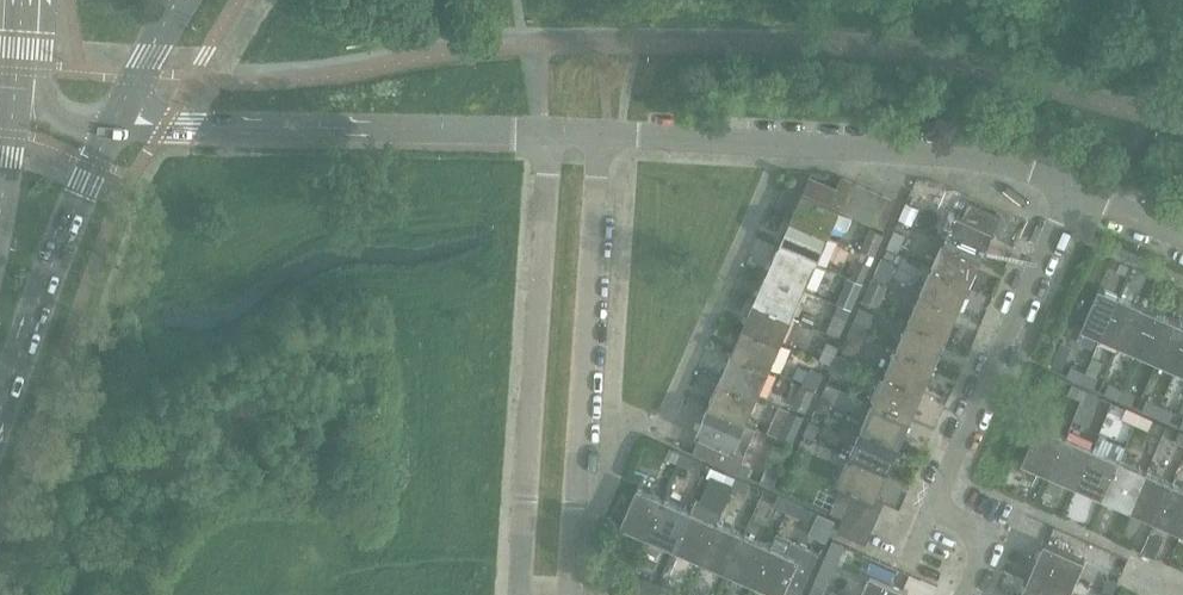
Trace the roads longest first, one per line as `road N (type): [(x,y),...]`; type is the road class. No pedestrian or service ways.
road 1 (residential): [(962,594),(988,536),(933,513),(1072,188)]
road 2 (tertiary): [(1072,188),(990,158),(605,135)]
road 3 (unclassified): [(546,132),(551,175),(523,594)]
road 4 (unclassified): [(568,594),(605,135)]
road 5 (tertiary): [(546,132),(120,125)]
road 6 (secondary): [(0,404),(120,125)]
road 7 (secondary): [(120,125),(181,0)]
road 8 (tertiary): [(1182,239),(1072,188)]

